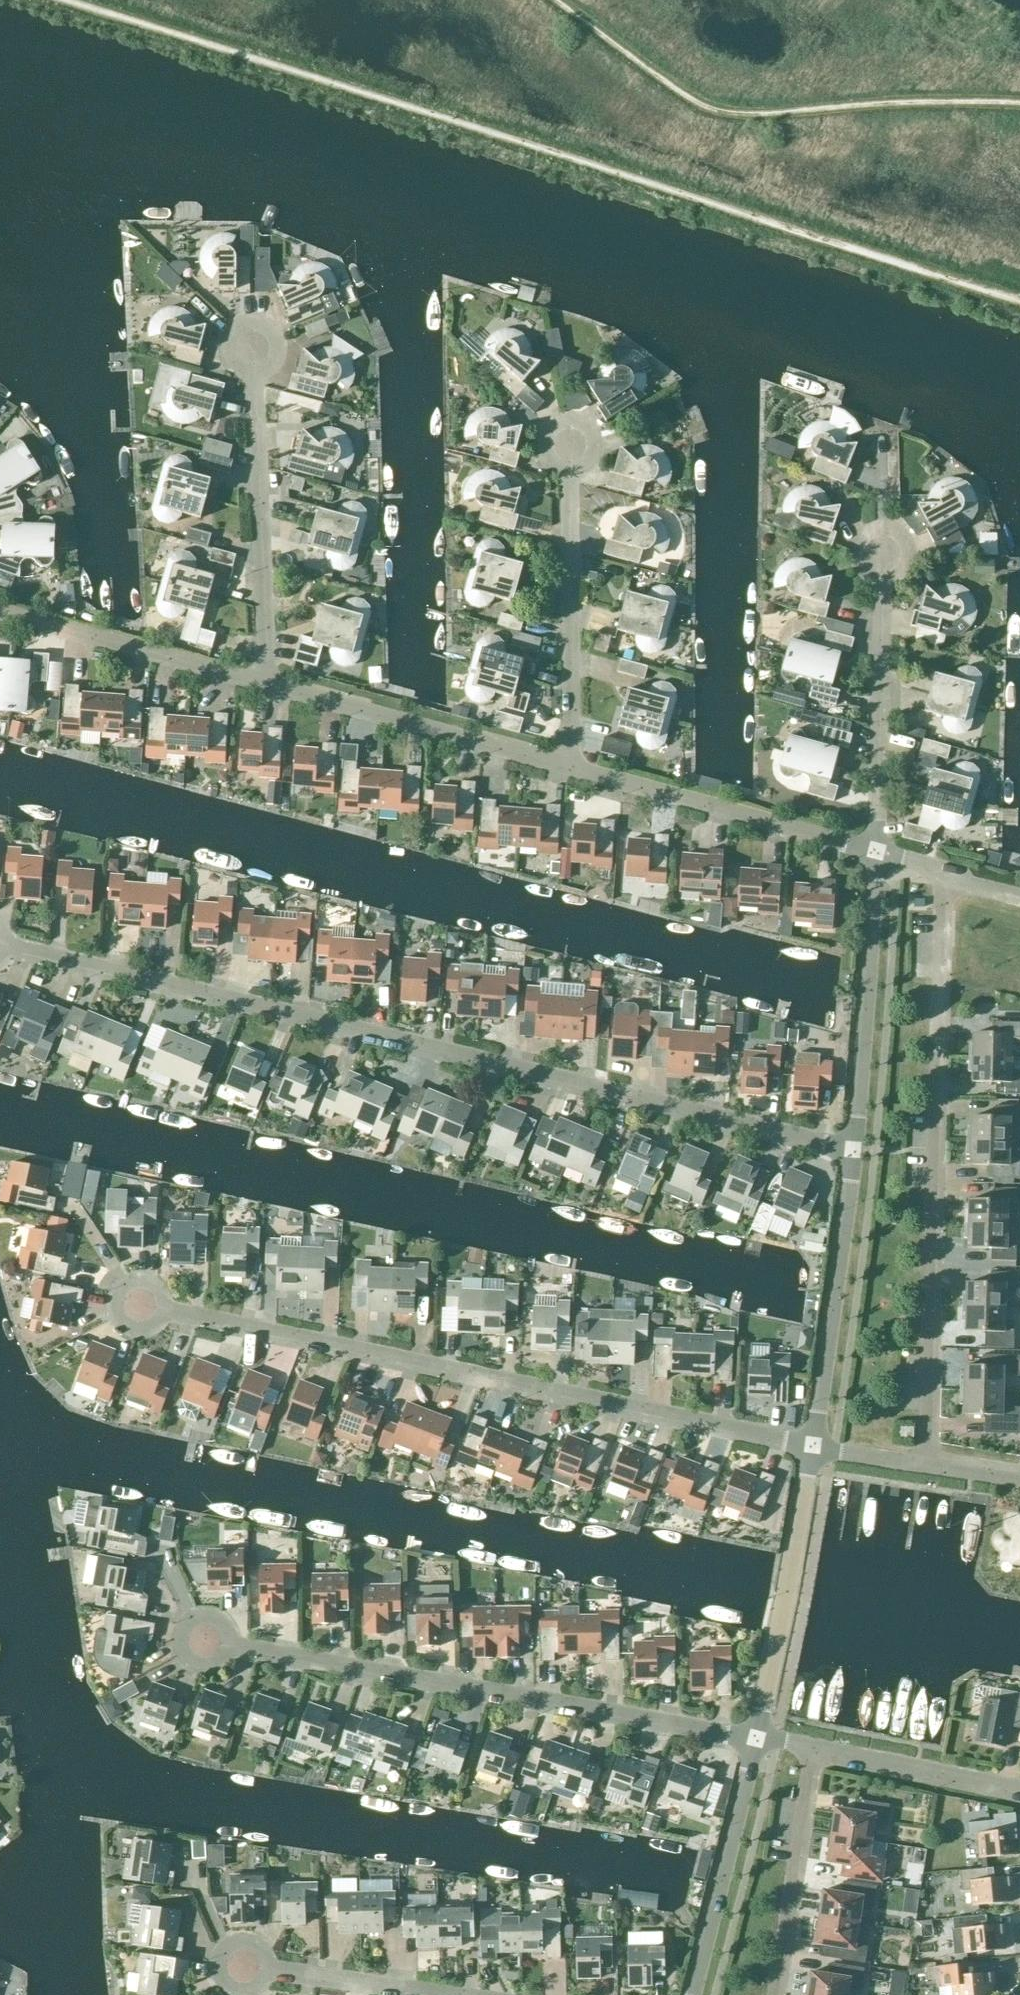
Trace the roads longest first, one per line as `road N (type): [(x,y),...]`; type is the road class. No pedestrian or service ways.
road 1 (residential): [(852,1146),(7,943)]
road 2 (residential): [(811,1445),(165,1308)]
road 3 (residential): [(927,1464),(944,874)]
road 4 (residential): [(756,1736),(230,1642)]
road 5 (residential): [(571,768),(265,684)]
road 6 (residential): [(875,851),(571,768)]
road 7 (residential): [(265,684),(253,372)]
road 8 (unclassified): [(811,1445),(852,1146)]
road 9 (residential): [(571,768),(570,470)]
road 10 (unclassified): [(756,1736),(811,1445)]
road 11 (unclassified): [(852,1146),(875,851)]
road 12 (residential): [(265,684),(0,611)]
road 13 (residential): [(875,851),(881,581)]
road 14 (unclassified): [(692,1994),(756,1736)]
road 15 (residential): [(775,1994),(813,1750)]
road 16 (residential): [(1019,1788),(813,1750)]
road 17 (residential): [(474,1994),(270,1966)]

